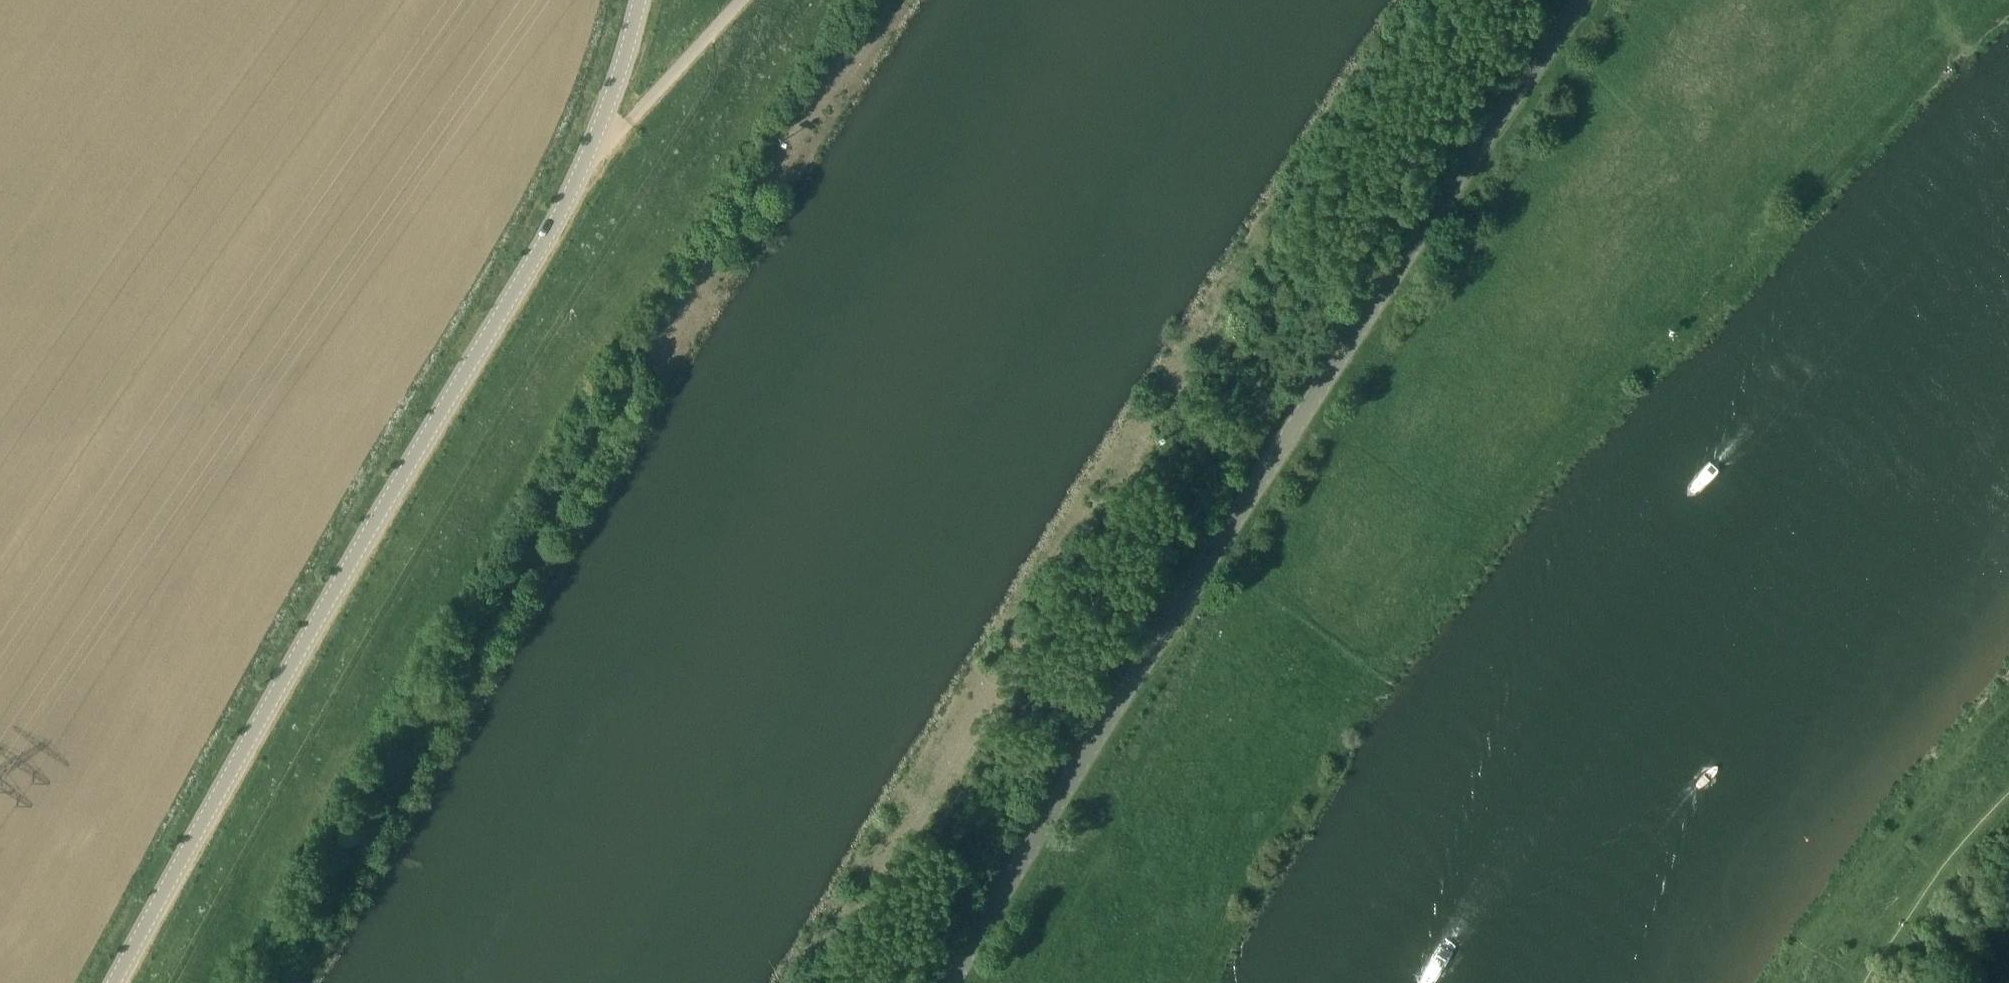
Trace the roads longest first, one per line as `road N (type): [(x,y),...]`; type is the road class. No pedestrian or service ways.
road 1 (unclassified): [(951,982),(1177,612),(1583,0)]
road 2 (residential): [(114,982),(593,156),(643,0)]

